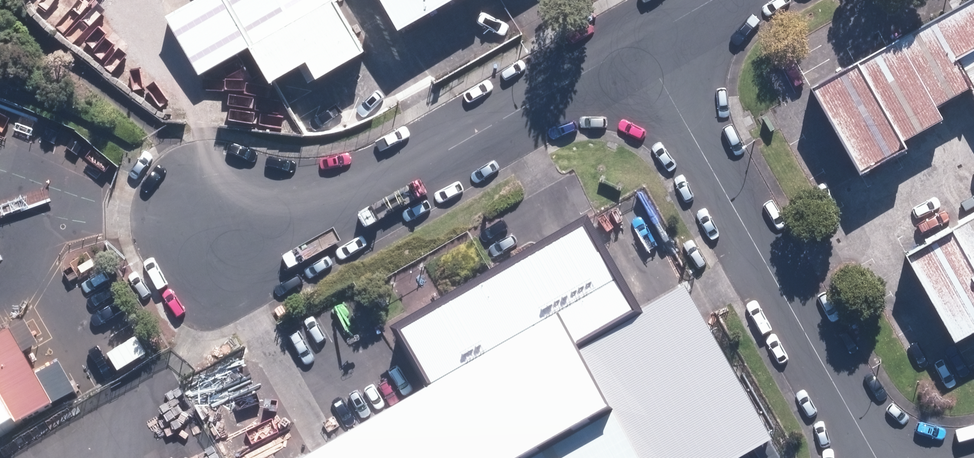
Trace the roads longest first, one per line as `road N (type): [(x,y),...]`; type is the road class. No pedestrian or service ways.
road 1 (unclassified): [(639,39),(874,457)]
road 2 (unclassified): [(212,218),(332,199),(639,39)]

